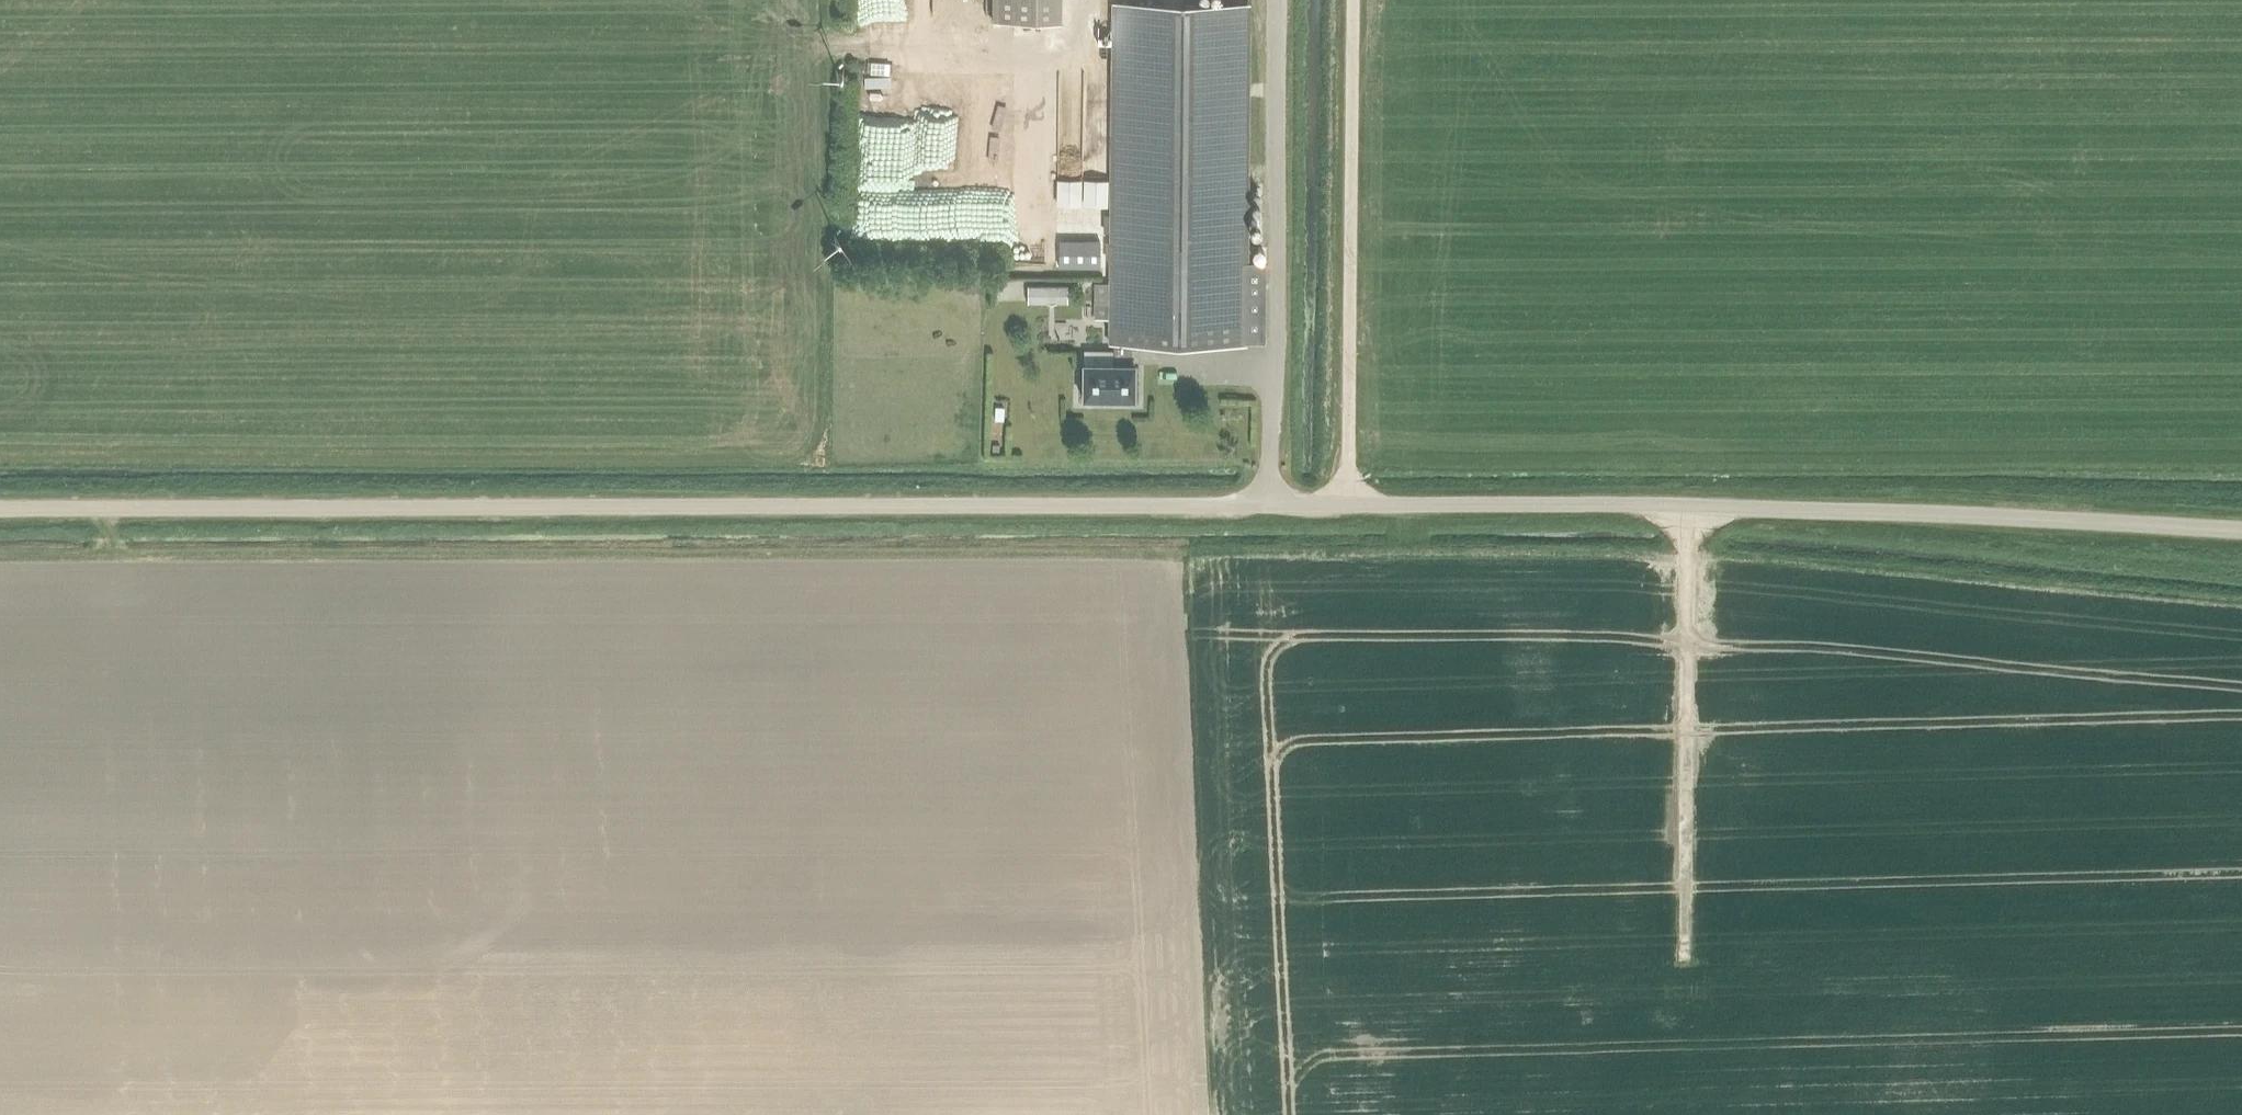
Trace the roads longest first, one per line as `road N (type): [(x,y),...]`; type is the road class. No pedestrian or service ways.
road 1 (unclassified): [(2241,530),(1838,510),(0,513)]

